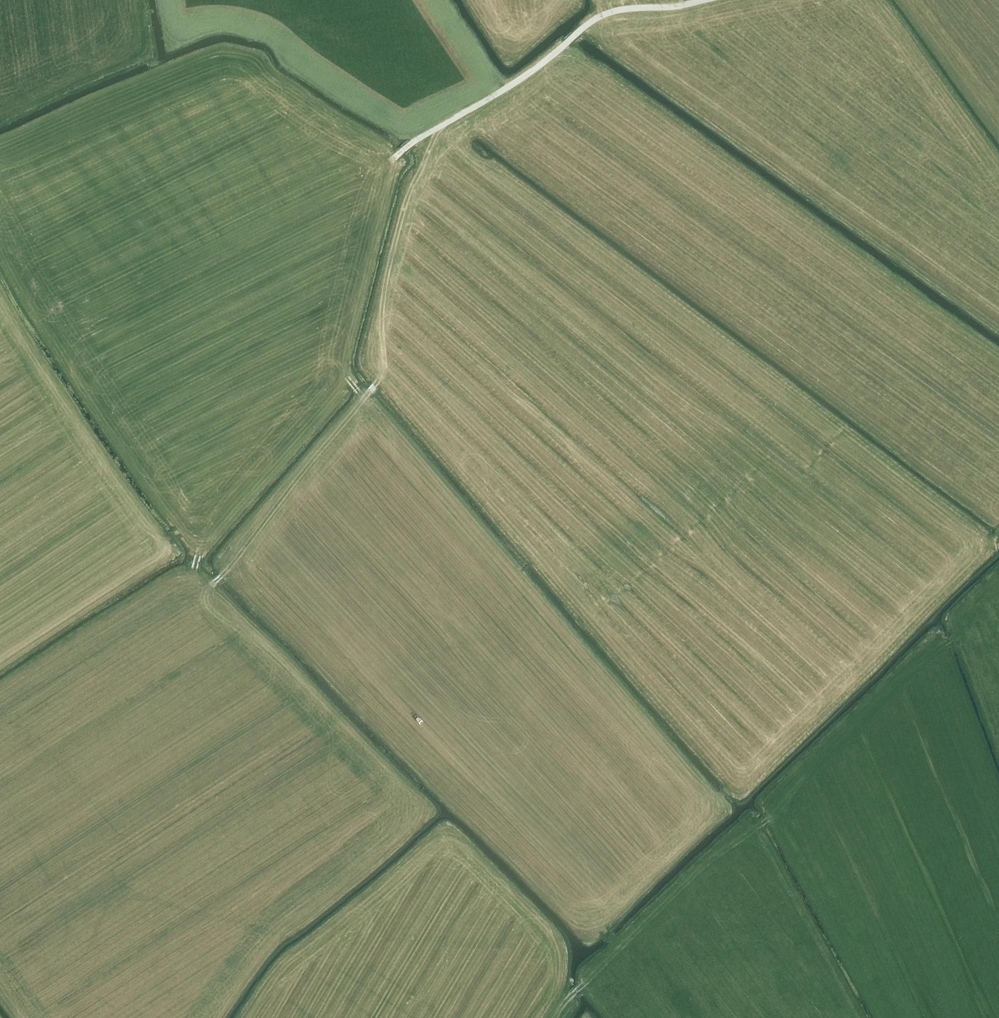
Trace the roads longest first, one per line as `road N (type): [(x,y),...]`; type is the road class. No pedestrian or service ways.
road 1 (track): [(392,160),(528,74),(597,18),(704,0)]

